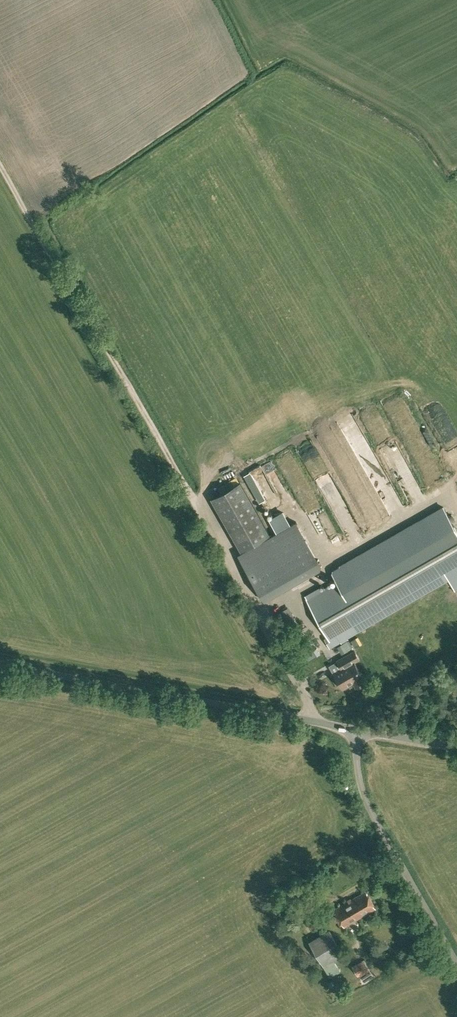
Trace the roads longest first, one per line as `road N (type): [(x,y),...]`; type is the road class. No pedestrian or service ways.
road 1 (track): [(201,507),(0,161)]
road 2 (tertiary): [(357,727),(0,661)]
road 3 (unclassified): [(456,963),(366,801),(357,727)]
road 4 (track): [(201,507),(324,720)]

